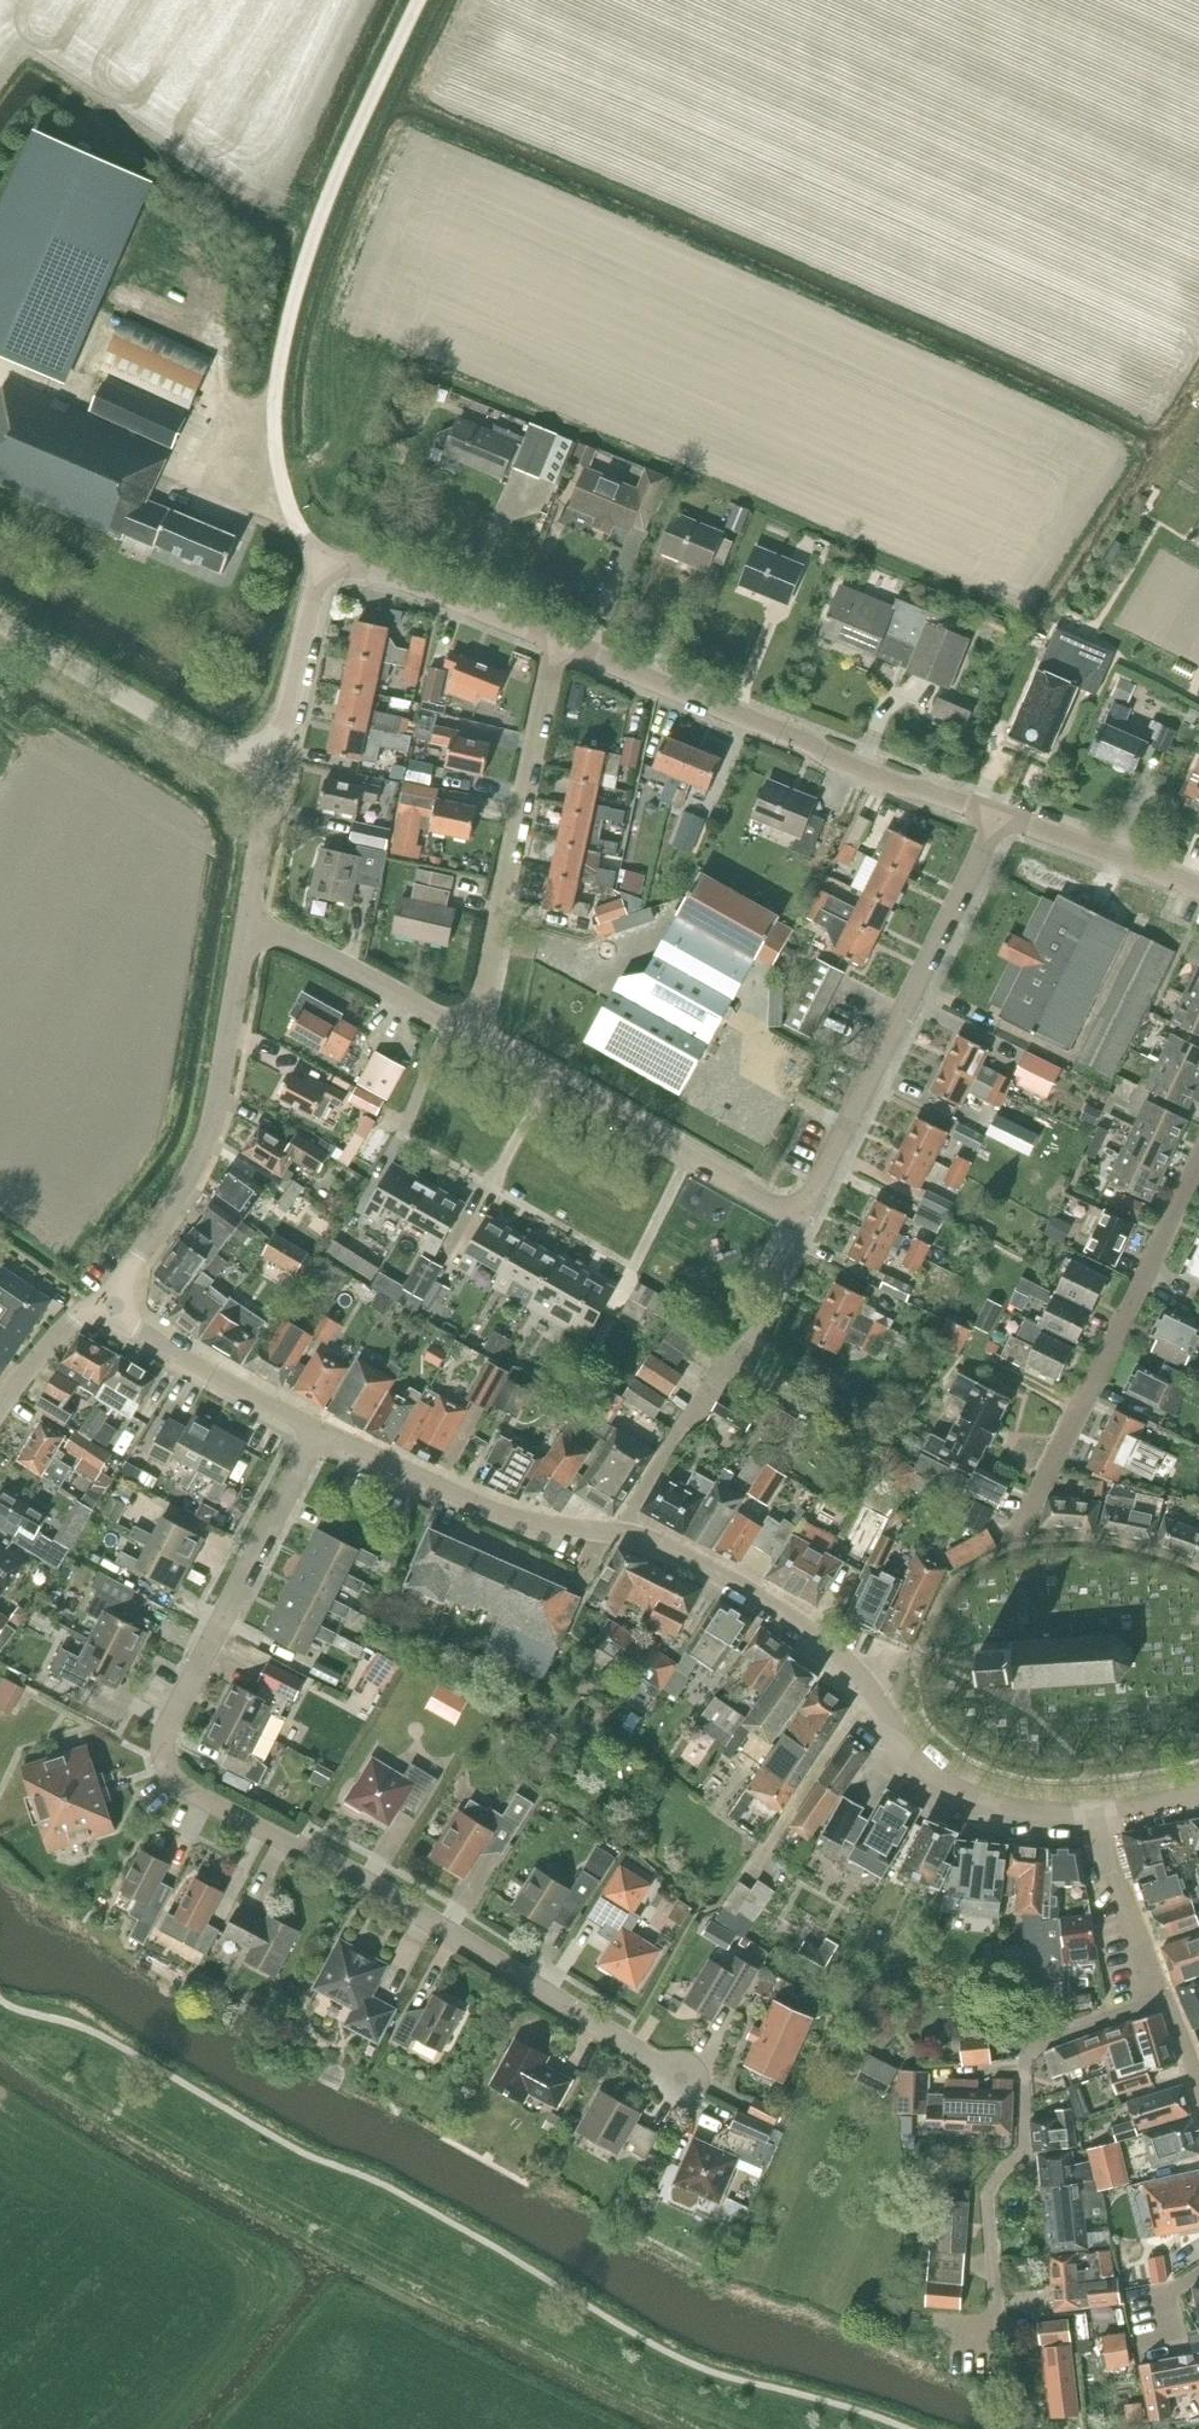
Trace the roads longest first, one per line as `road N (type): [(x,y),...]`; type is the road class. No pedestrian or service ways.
road 1 (residential): [(680,2078),(448,1930),(177,1786),(166,1747),(178,1704),(321,1428)]
road 2 (unclassified): [(323,570),(287,495),(277,450),(287,330),(346,152),(419,0)]
road 3 (unclassified): [(859,1675),(788,1615),(695,1561),(620,1534),(523,1520),(321,1428)]
road 4 (tertiary): [(1002,815),(896,782),(561,644)]
road 5 (residential): [(968,2333),(997,2331),(987,2195),(1027,2144),(1028,2054),(1166,1996)]
road 6 (residential): [(802,1223),(1002,815)]
road 7 (residential): [(1010,1549),(1198,1154)]
road 8 (unclassified): [(101,1306),(201,1164),(251,919)]
road 9 (residential): [(477,1038),(561,644)]
road 10 (residential): [(802,1223),(477,1038)]
road 11 (unclassified): [(1097,1809),(1012,1806),(977,1796),(912,1747),(859,1675)]
road 12 (tertiary): [(247,762),(0,621)]
road 13 (residential): [(477,1038),(251,919)]
road 14 (tertiary): [(561,644),(359,565),(323,570)]
road 15 (residential): [(321,1428),(101,1306)]
road 16 (tertiary): [(247,762),(285,716),(313,582),(323,570)]
road 17 (tertiary): [(1198,886),(1002,815)]
road 18 (residential): [(859,1675),(921,1649),(954,1582),(1010,1549)]
road 19 (residential): [(1166,1996),(1097,1809)]
road 20 (residential): [(1010,1549),(1089,1541),(1198,1571)]
road 21 (unclassified): [(251,919),(266,798),(247,762)]
road 22 (residential): [(740,1355),(797,1259),(802,1223)]
road 23 (unclassified): [(0,1408),(54,1335),(101,1306)]

